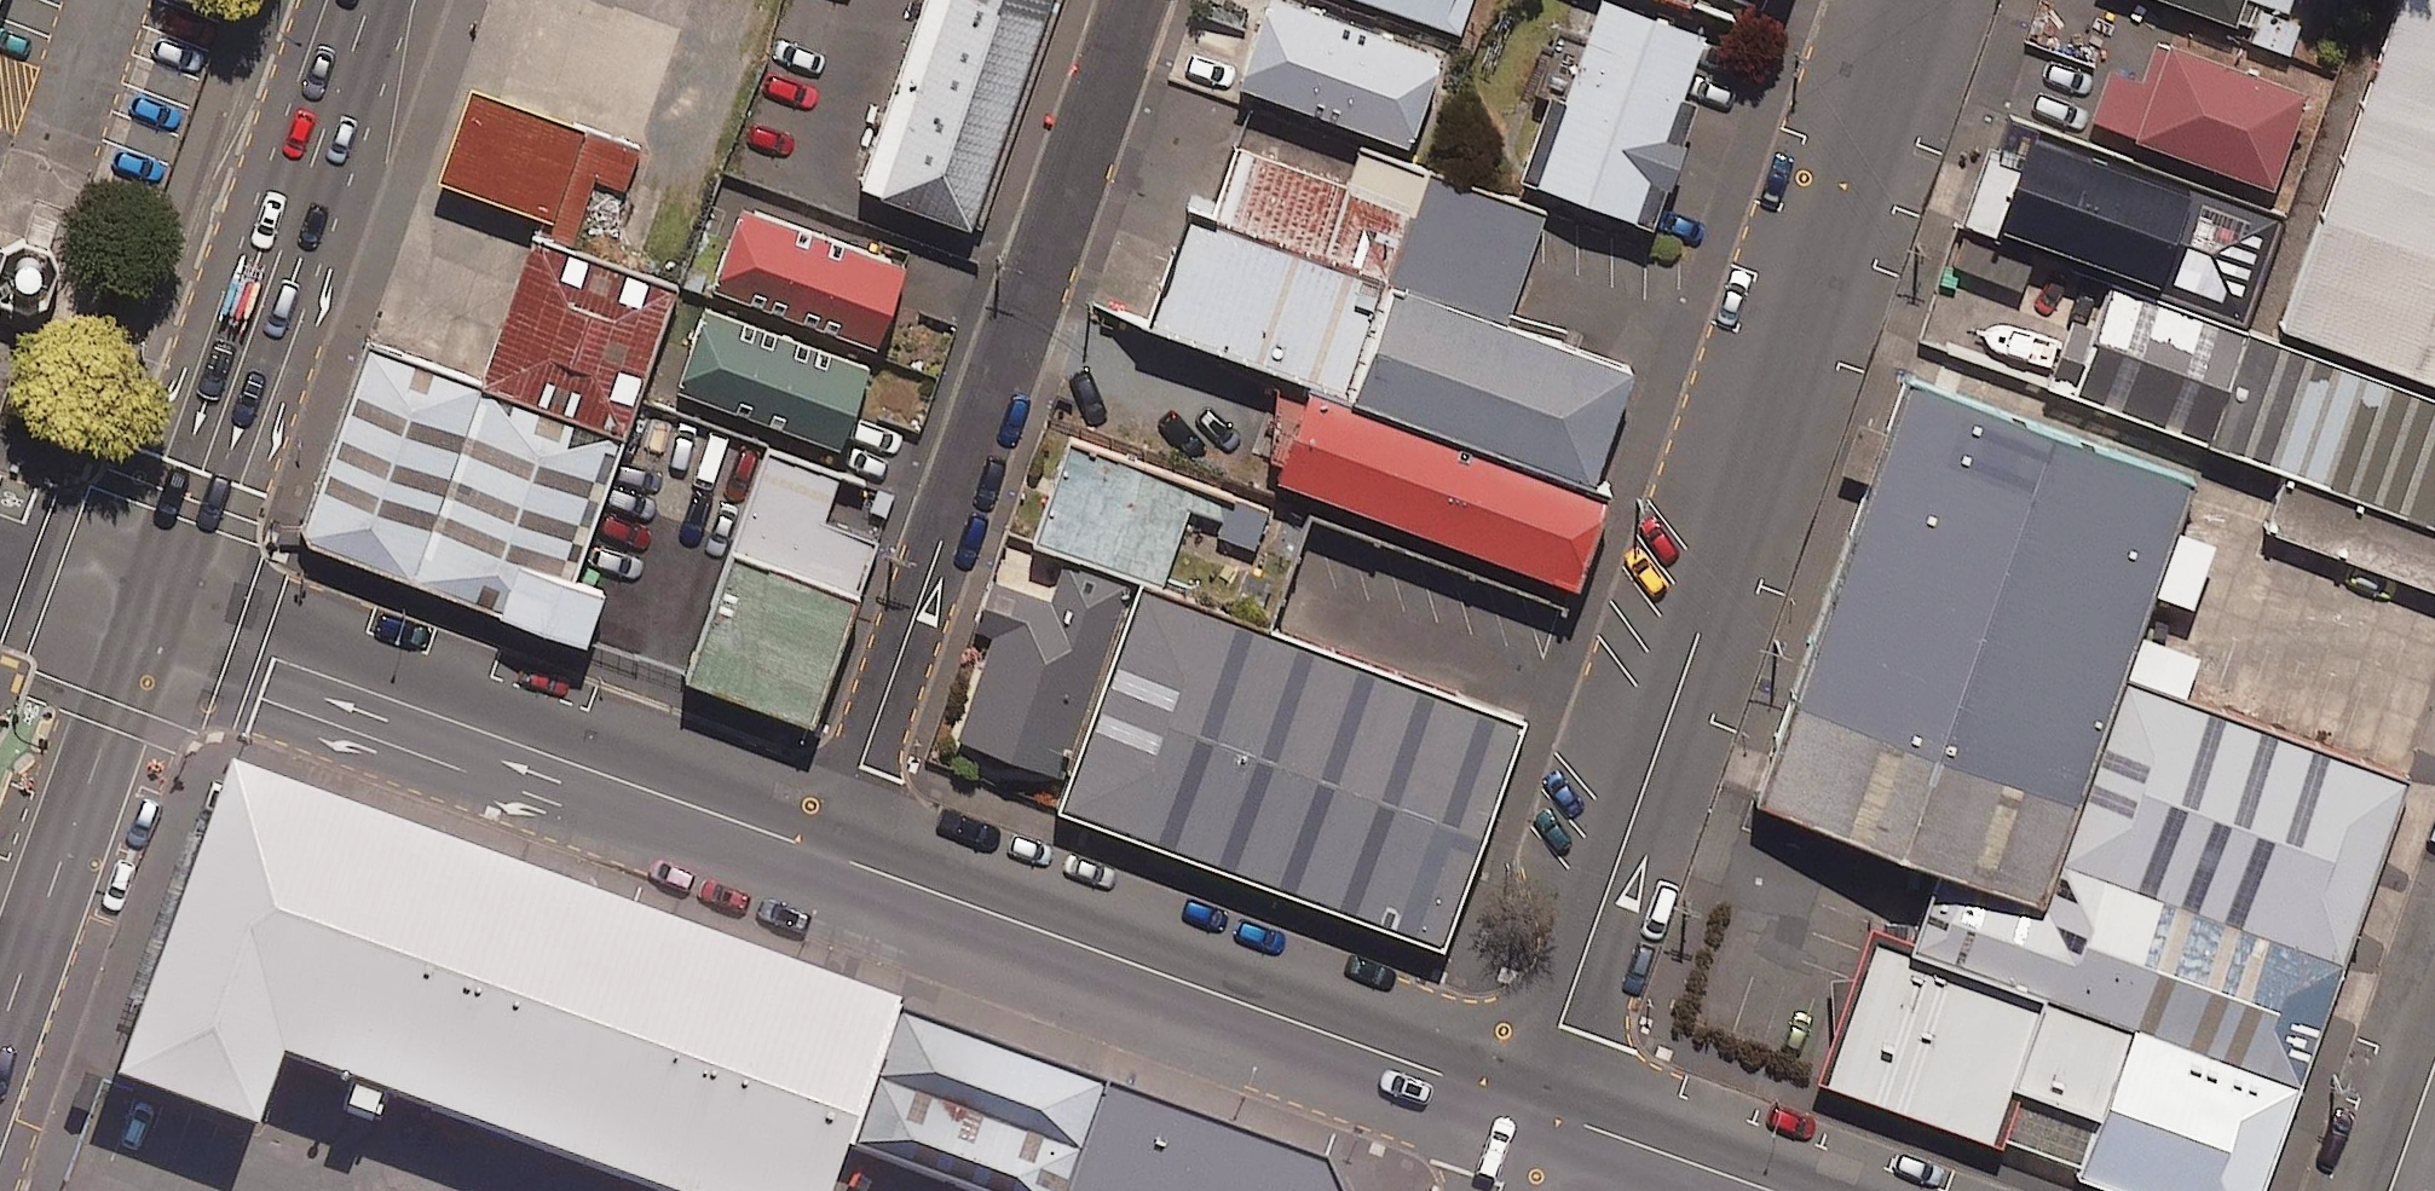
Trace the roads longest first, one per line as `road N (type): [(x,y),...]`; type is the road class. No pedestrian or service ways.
road 1 (unclassified): [(1925,0),(1529,1107)]
road 2 (residential): [(1135,0),(829,855)]
road 3 (tertiary): [(829,855),(1529,1107)]
road 4 (tertiary): [(137,605),(829,855)]
road 5 (trunk): [(361,0),(137,605)]
road 6 (trunk): [(137,605),(0,987)]
road 7 (tertiary): [(1529,1107),(1765,1190)]
road 8 (tertiary): [(0,558),(137,605)]
road 9 (unclassified): [(2434,1074),(2392,1190)]

